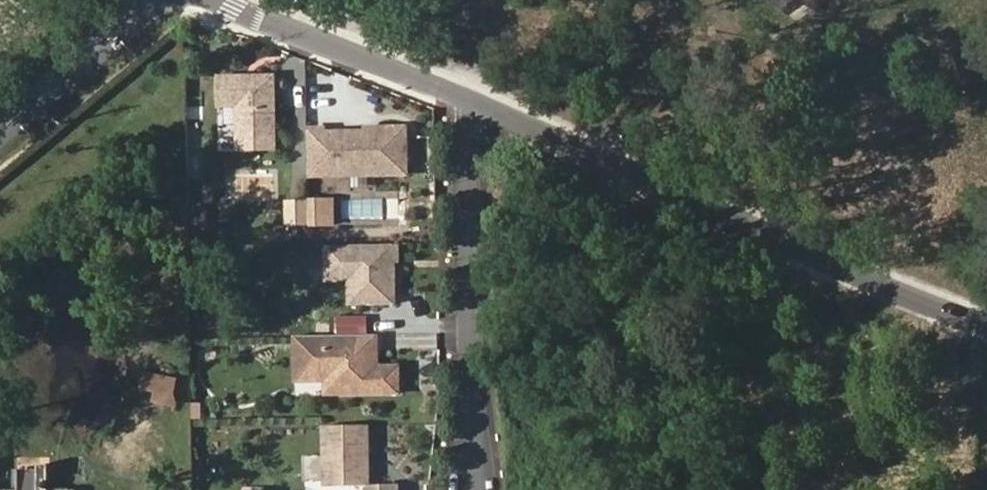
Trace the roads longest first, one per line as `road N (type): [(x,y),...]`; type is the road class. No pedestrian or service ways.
road 1 (residential): [(480,105),(910,299),(986,326)]
road 2 (residential): [(472,489),(473,128),(480,105)]
road 3 (residential): [(225,0),(480,105)]
road 4 (secondary): [(160,0),(0,132)]

